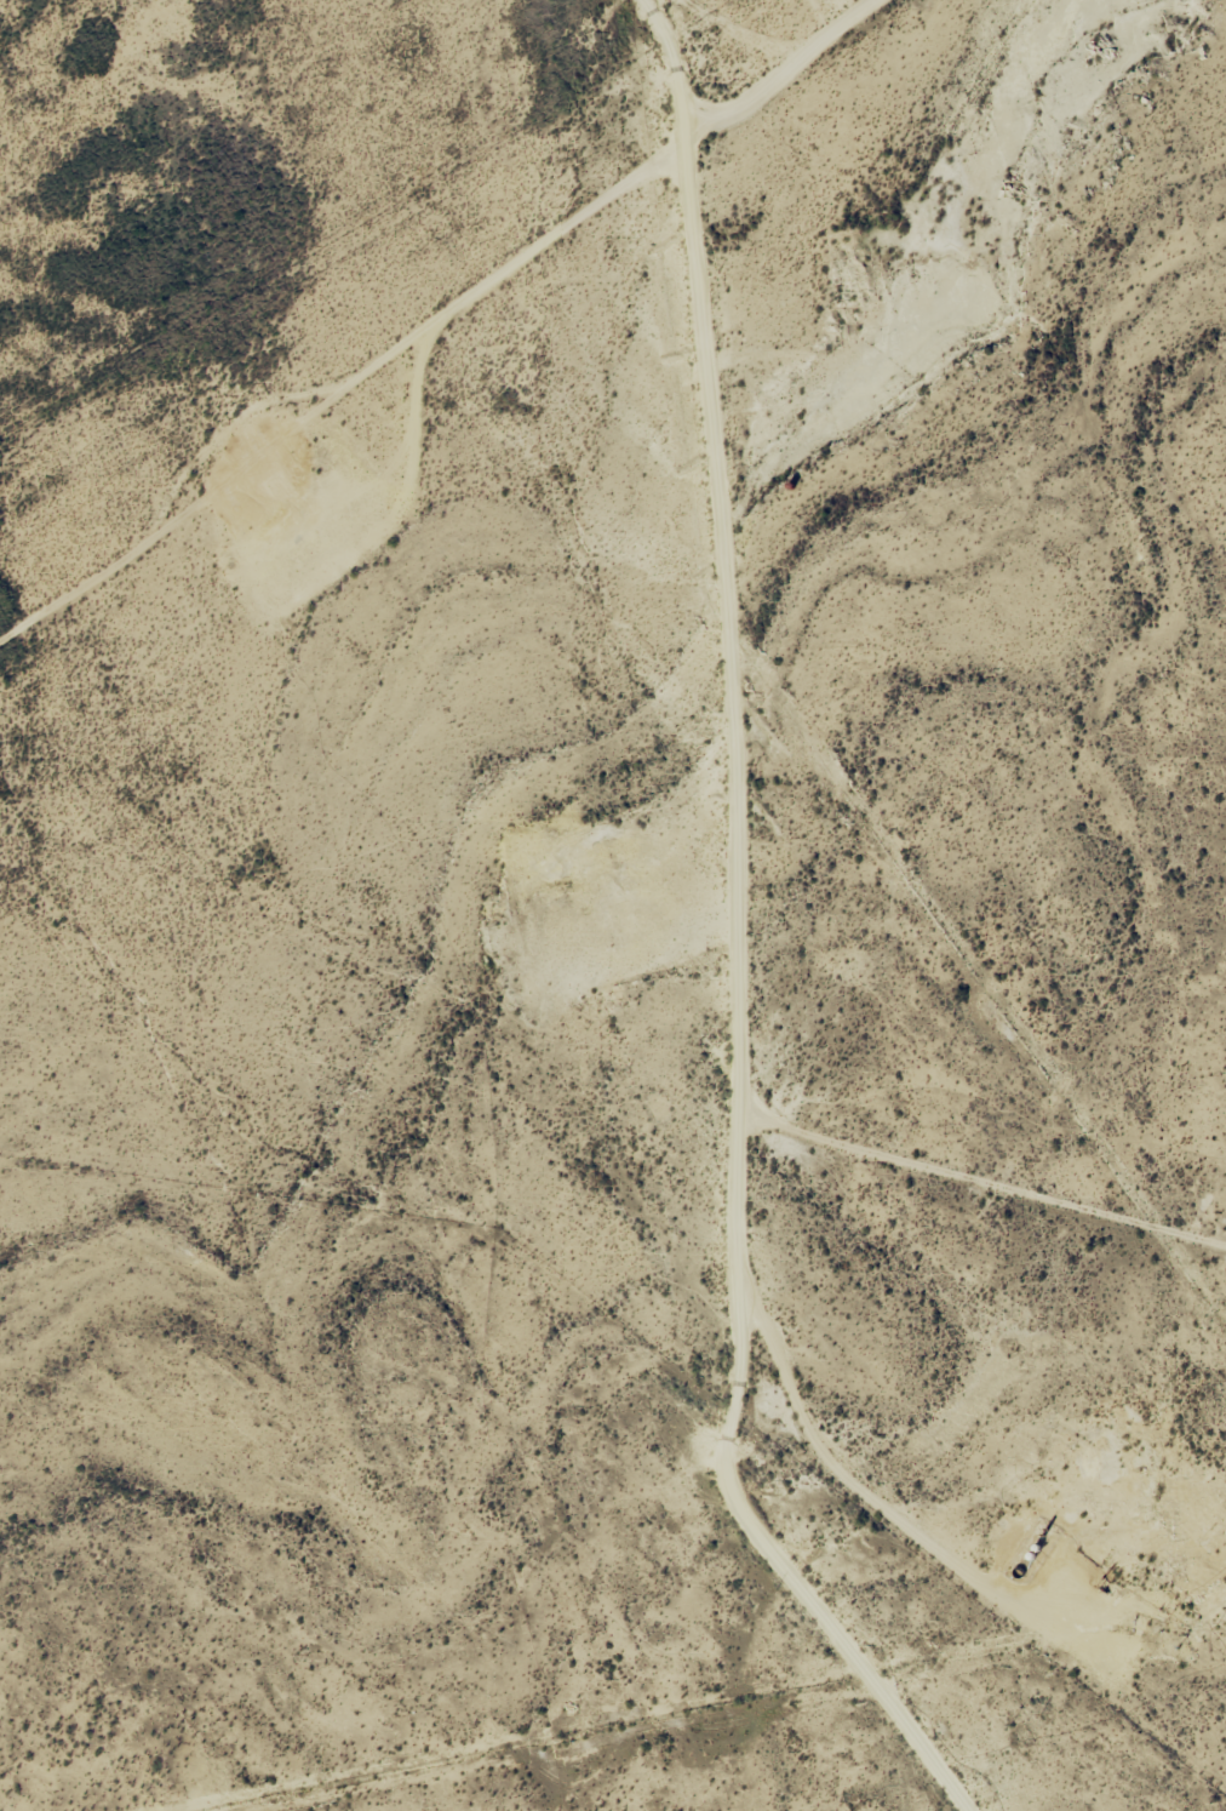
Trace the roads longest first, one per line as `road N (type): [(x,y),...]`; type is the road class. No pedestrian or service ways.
road 1 (track): [(957,1810),(747,1535),(747,1069),(723,967),(675,56),(599,0)]
road 2 (track): [(963,0),(681,176),(267,484),(165,575),(0,695)]

